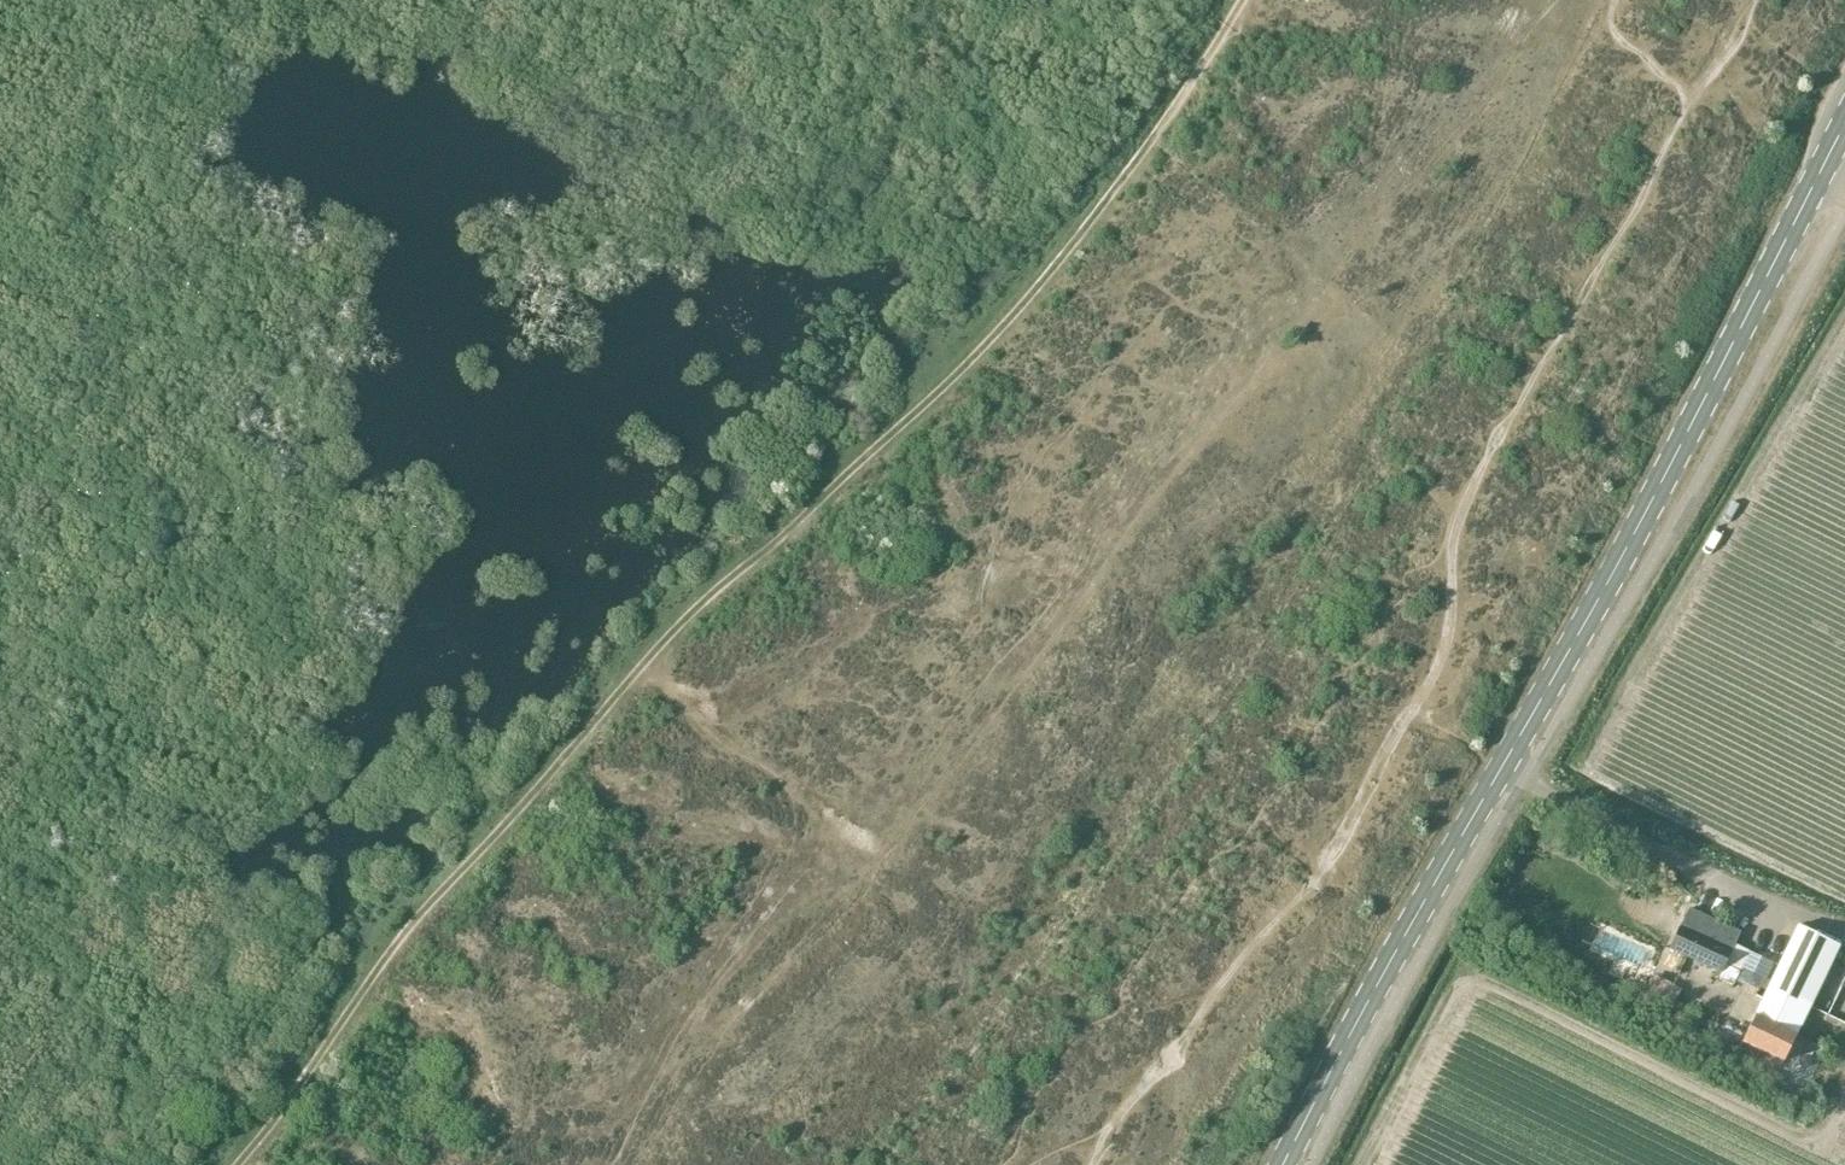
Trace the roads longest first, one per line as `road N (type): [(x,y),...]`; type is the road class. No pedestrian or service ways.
road 1 (track): [(1242,0),(1109,203),(398,936),(238,1164)]
road 2 (secondary): [(1287,1164),(1844,134)]

